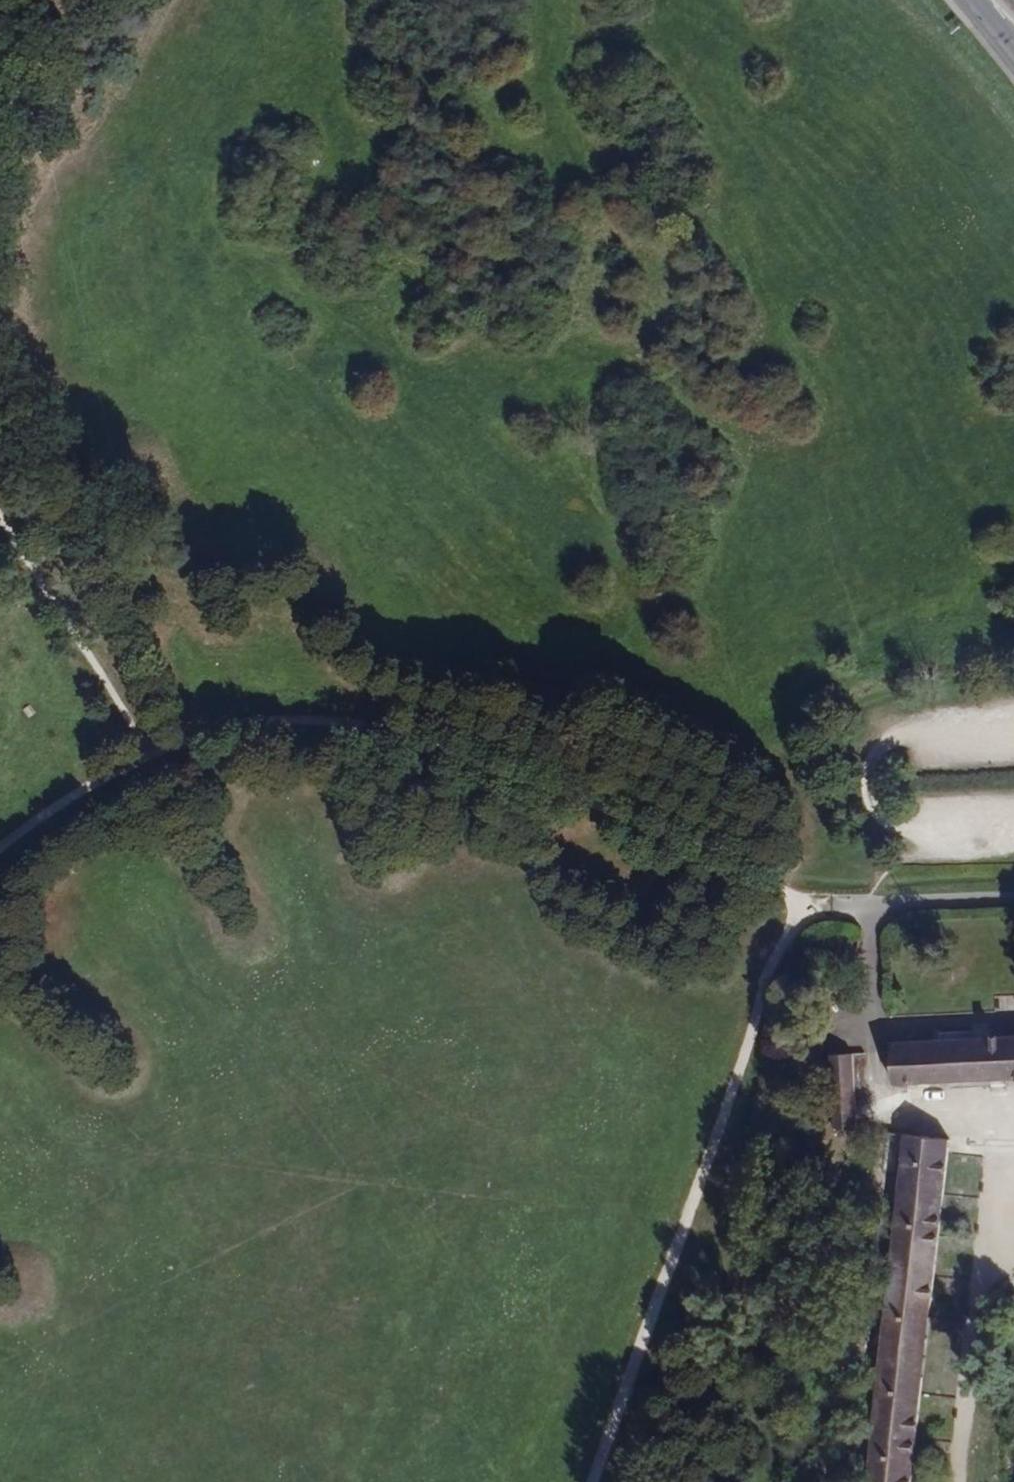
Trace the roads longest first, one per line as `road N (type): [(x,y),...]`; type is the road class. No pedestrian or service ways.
road 1 (unclassified): [(866,903),(873,1053)]
road 2 (unclassified): [(1013,896),(866,903)]

